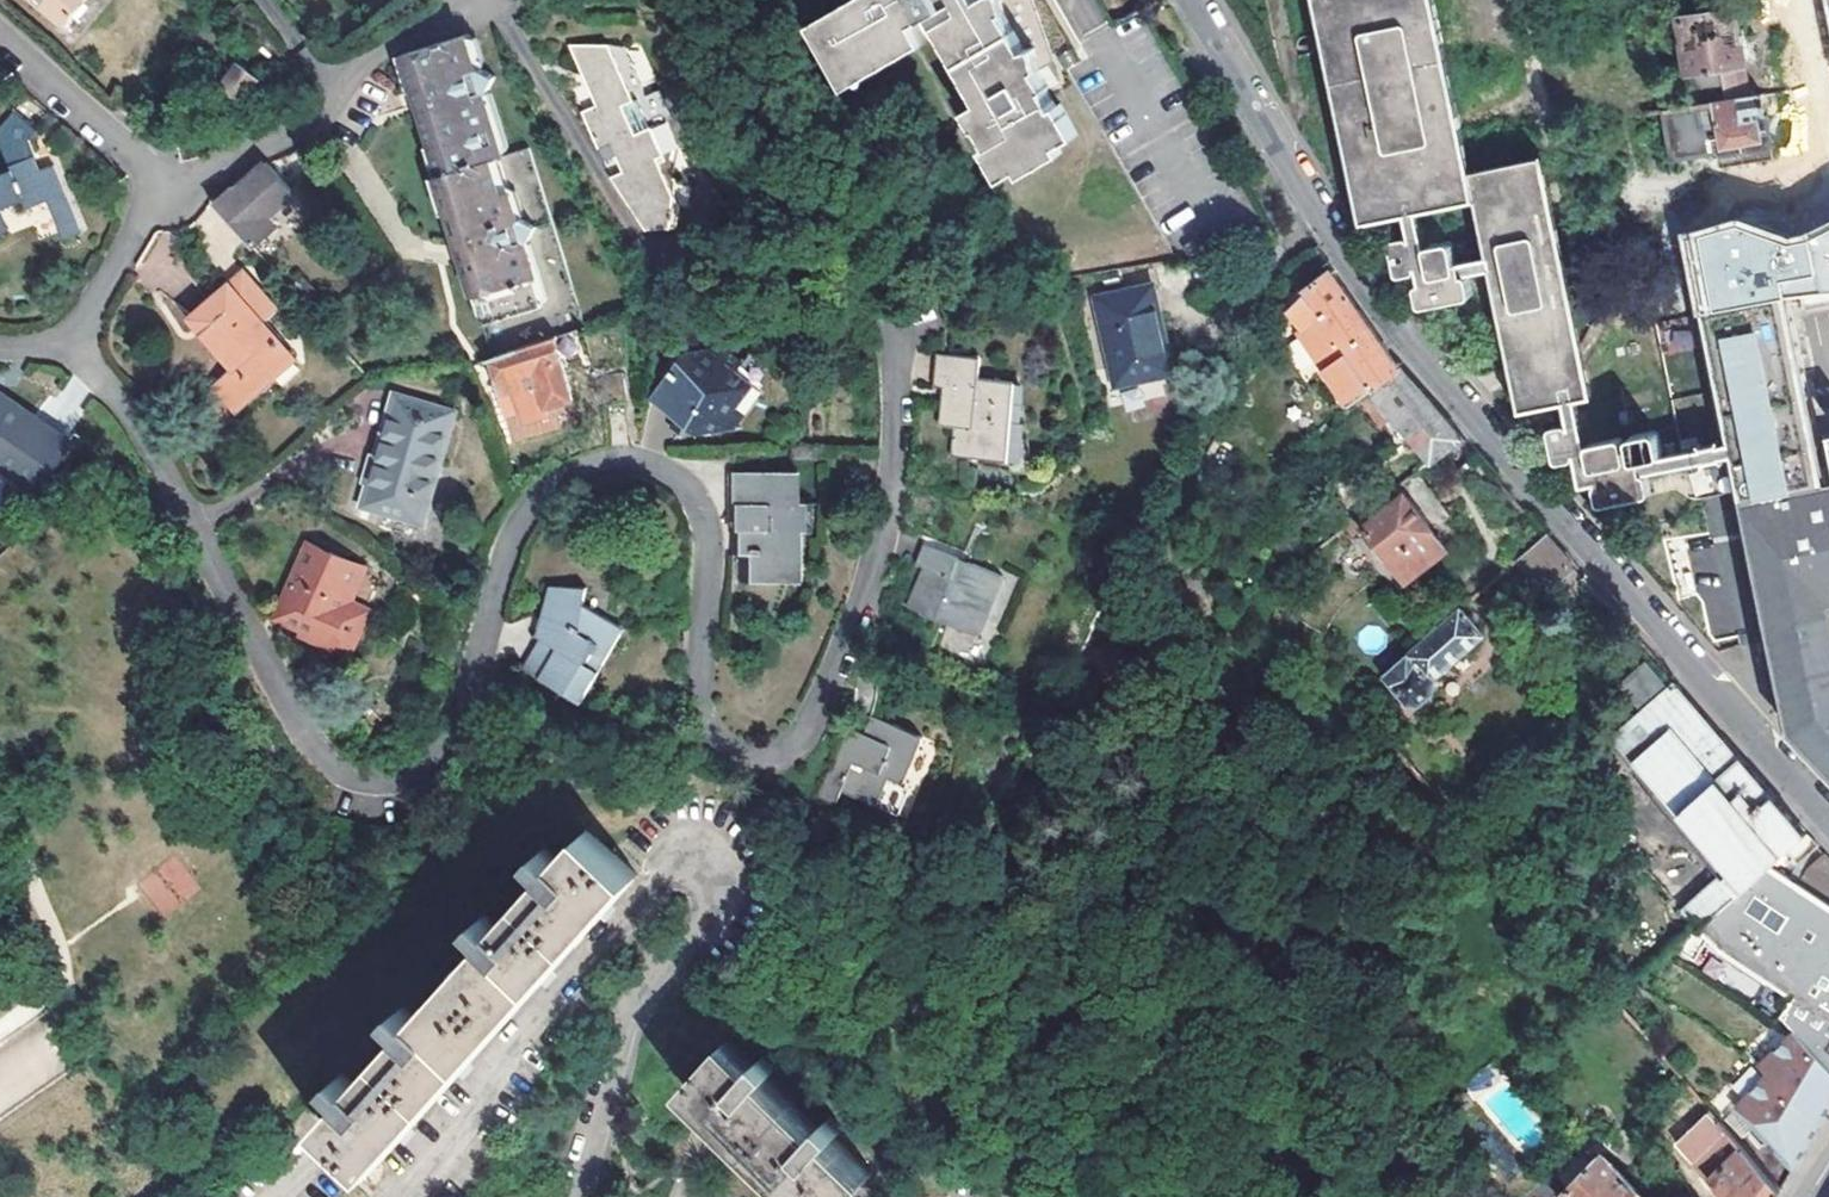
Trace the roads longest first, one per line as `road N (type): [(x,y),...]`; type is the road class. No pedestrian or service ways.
road 1 (residential): [(70,348),(118,397),(149,444),(326,755),(343,776),(394,785),(433,768),(454,747),(526,512),(544,493),(600,465),(646,464),(669,474),(705,514),(698,683),(707,725),(738,757),(754,762),(777,760),(800,743),(872,572),(894,445),(899,334)]
road 2 (residential): [(1828,813),(1534,486),(1407,331),(1195,0)]
road 3 (residential): [(172,191),(316,121),(359,67),(486,0)]
road 4 (residential): [(0,40),(172,191)]
road 5 (residential): [(172,191),(153,210),(70,348)]

